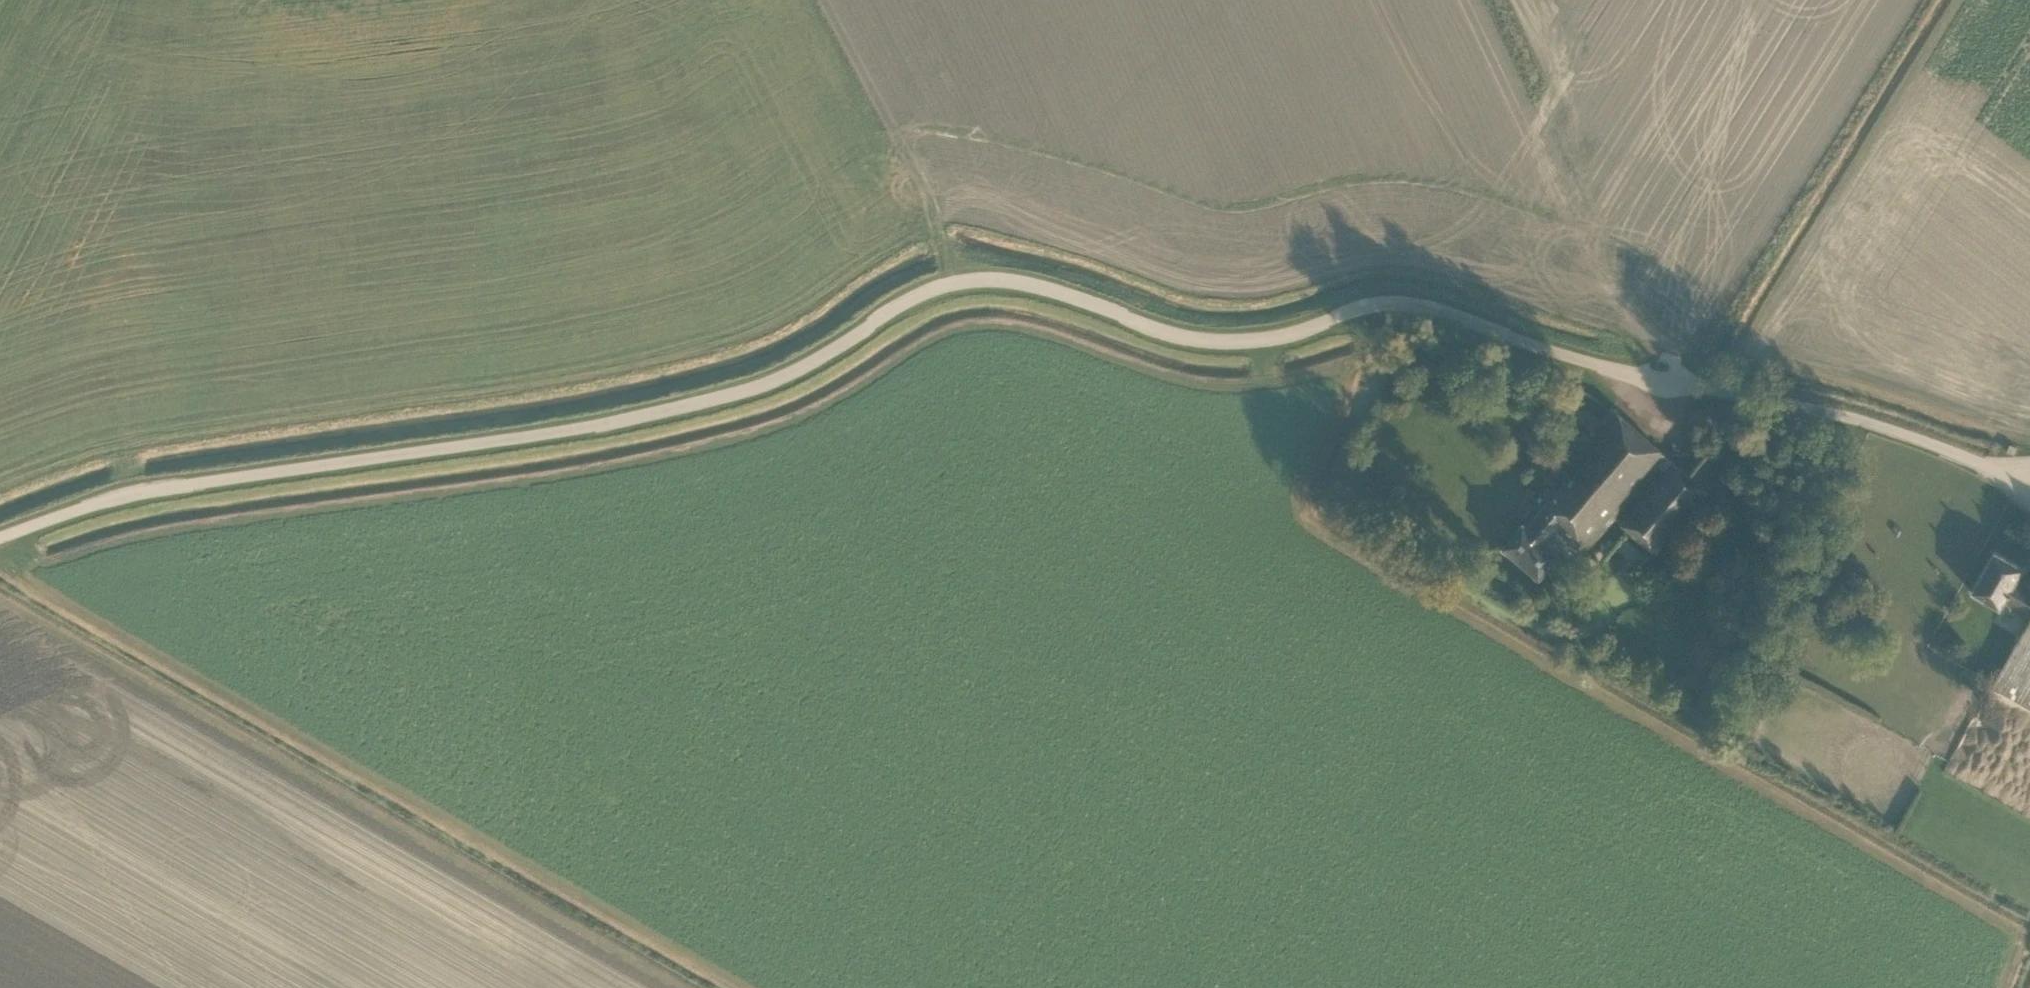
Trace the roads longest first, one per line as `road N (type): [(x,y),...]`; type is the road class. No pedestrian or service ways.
road 1 (unclassified): [(0,536),(96,502),(198,481),(593,424),(744,390),(822,357),(906,297),(1000,276),(1168,331),(1225,338),(1282,333),(1364,304),(1409,301),(1626,371),(1861,420)]

